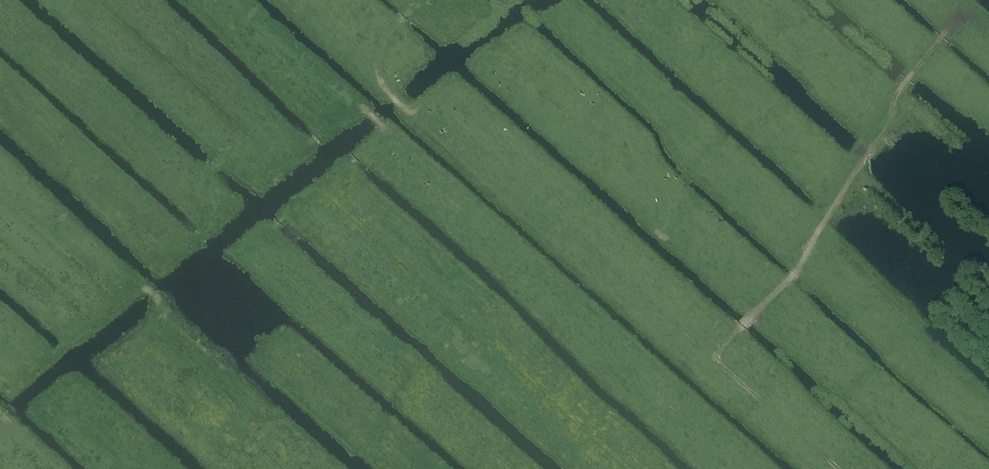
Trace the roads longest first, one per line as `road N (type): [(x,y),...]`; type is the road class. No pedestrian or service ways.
road 1 (track): [(839,468),(722,364),(719,350),(801,263),(922,58),(960,20),(988,44)]

